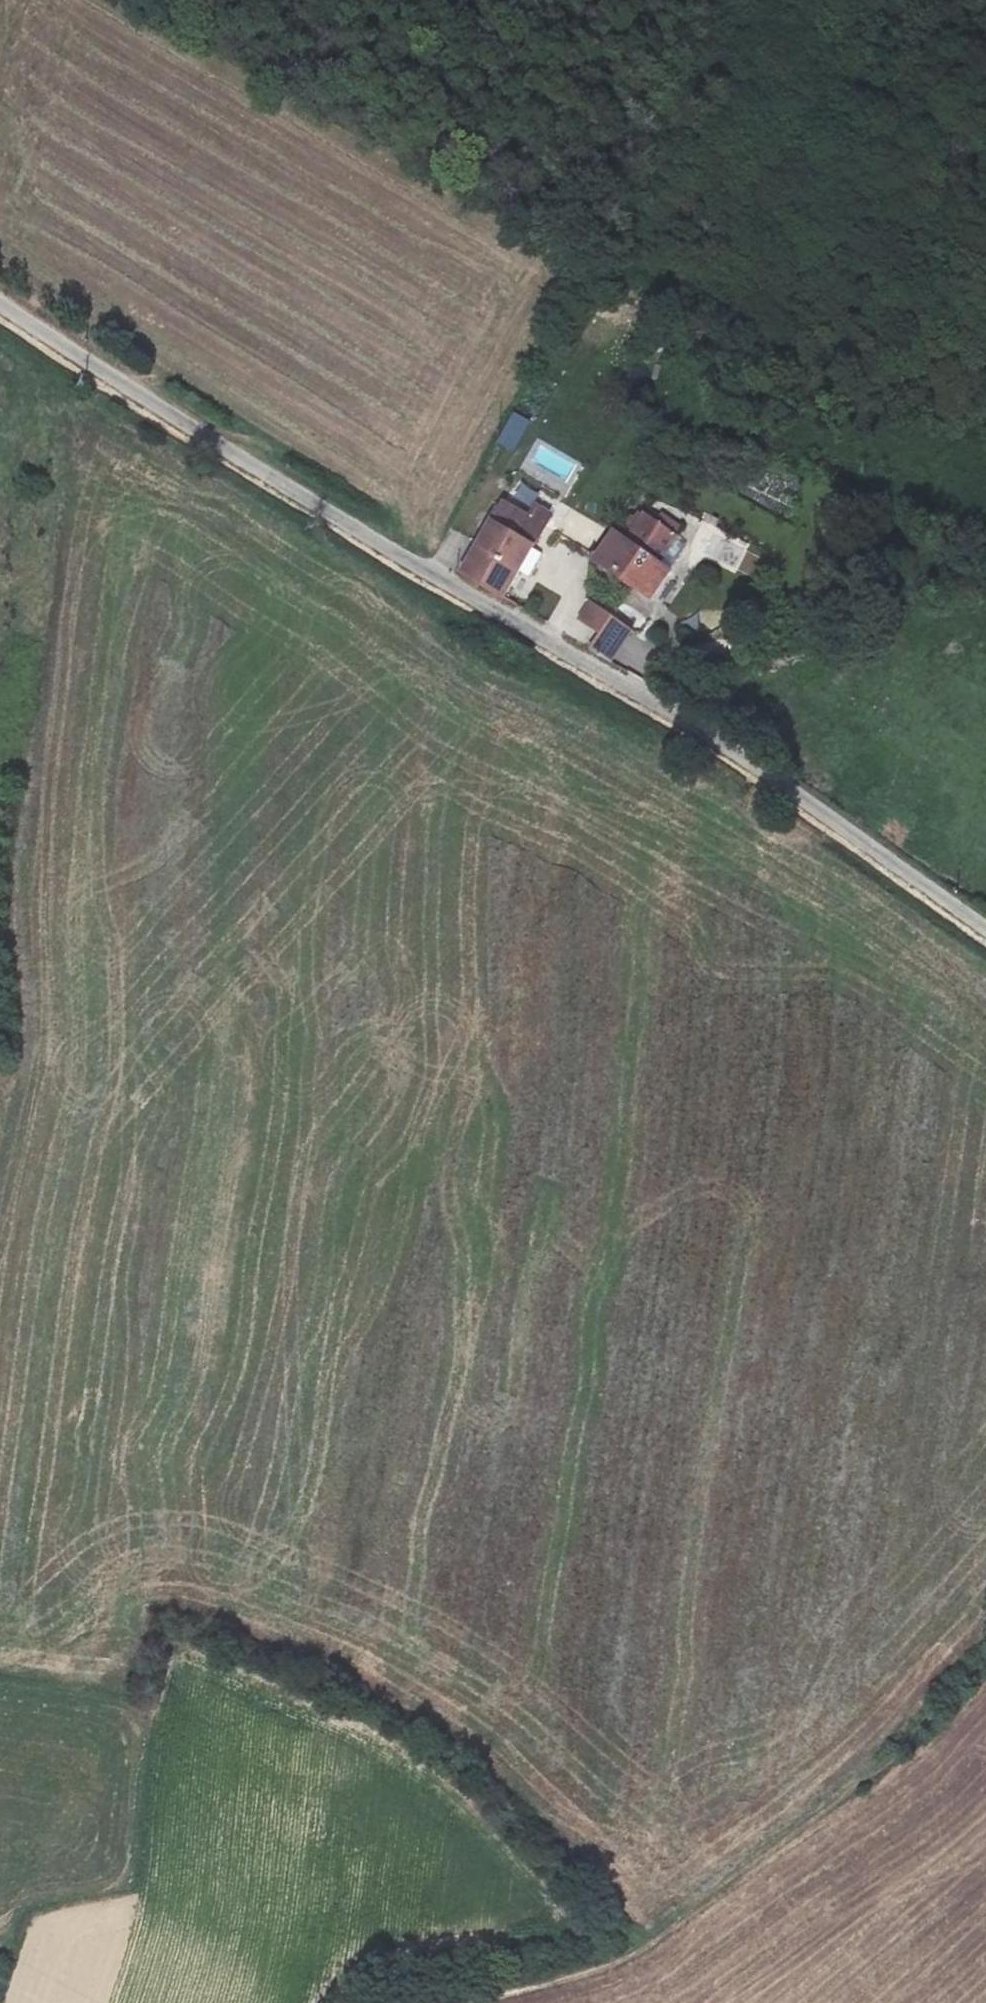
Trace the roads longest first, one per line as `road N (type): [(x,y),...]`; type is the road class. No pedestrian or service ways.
road 1 (unclassified): [(985,928),(724,745),(399,554),(0,304)]
road 2 (track): [(657,1935),(897,1752),(985,1661)]

